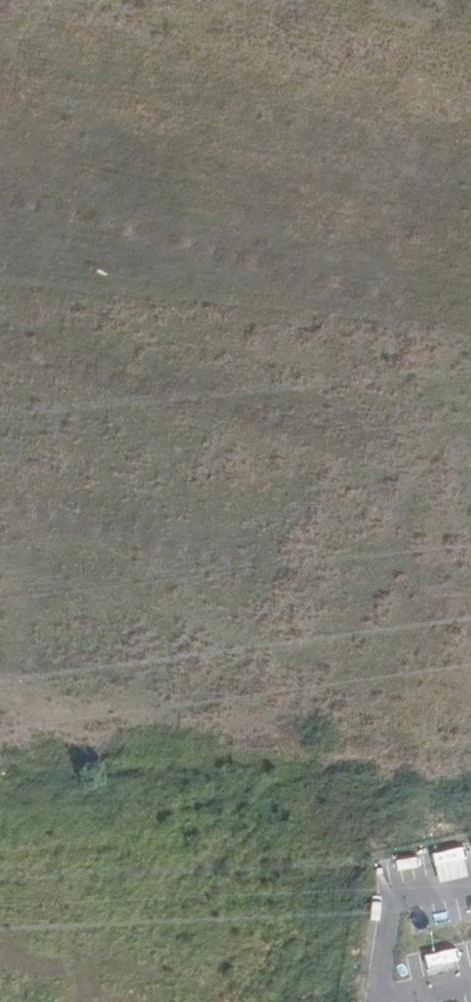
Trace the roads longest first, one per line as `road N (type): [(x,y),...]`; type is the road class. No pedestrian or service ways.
road 1 (track): [(0,757),(314,725),(470,757)]

